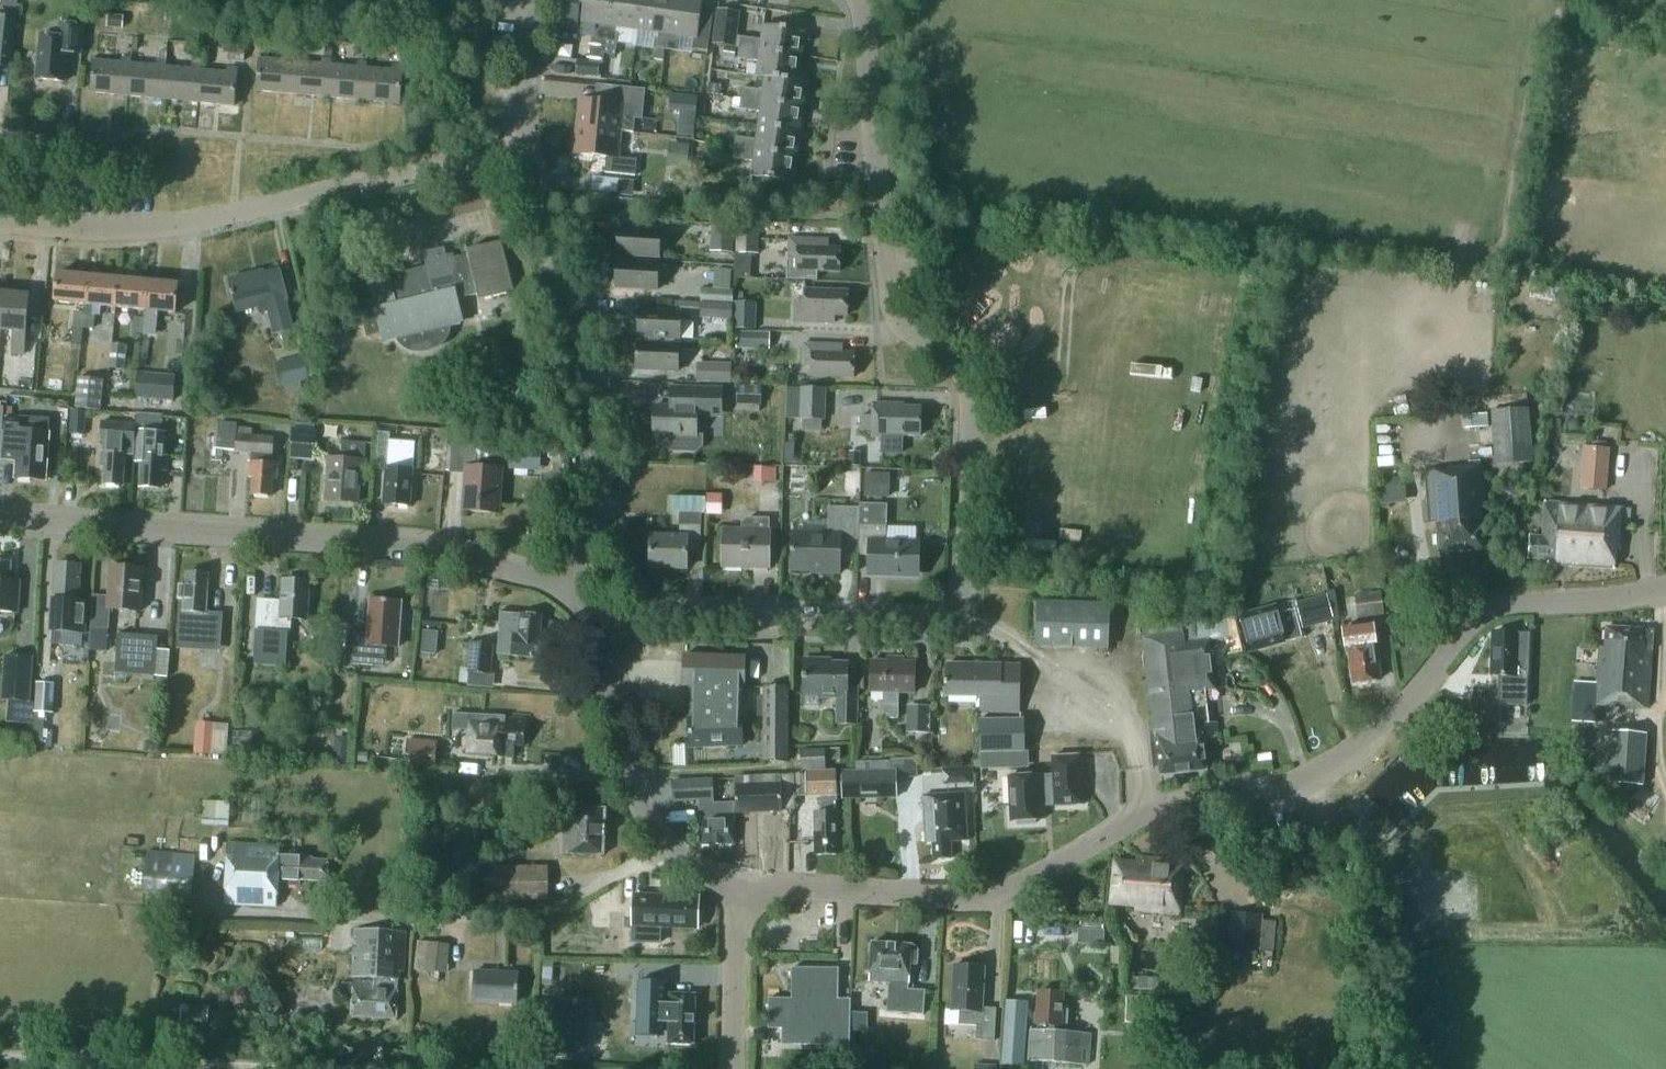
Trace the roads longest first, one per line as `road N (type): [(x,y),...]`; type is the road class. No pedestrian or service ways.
road 1 (tertiary): [(737,889),(957,895),(1023,881),(1148,814),(1260,790),(1327,762),(1402,706),(1484,613),(1665,586)]
road 2 (unclassified): [(594,627),(645,612),(928,621),(950,612),(966,587),(967,398),(952,364),(893,305),(878,218),(868,57),(856,8),(846,0)]
road 3 (tertiary): [(561,586),(404,545),(0,518)]
road 4 (unclassified): [(526,157),(148,232),(45,228)]
road 5 (unclassified): [(561,586),(594,532),(605,454),(571,293),(526,157)]
road 6 (tertiary): [(737,889),(688,859),(649,821),(594,627)]
road 7 (track): [(0,1059),(192,1068)]
road 8 (tertiary): [(737,1068),(737,889)]
road 9 (unclassified): [(526,157),(546,0)]
road 10 (residential): [(45,228),(48,157),(38,145),(0,141)]

